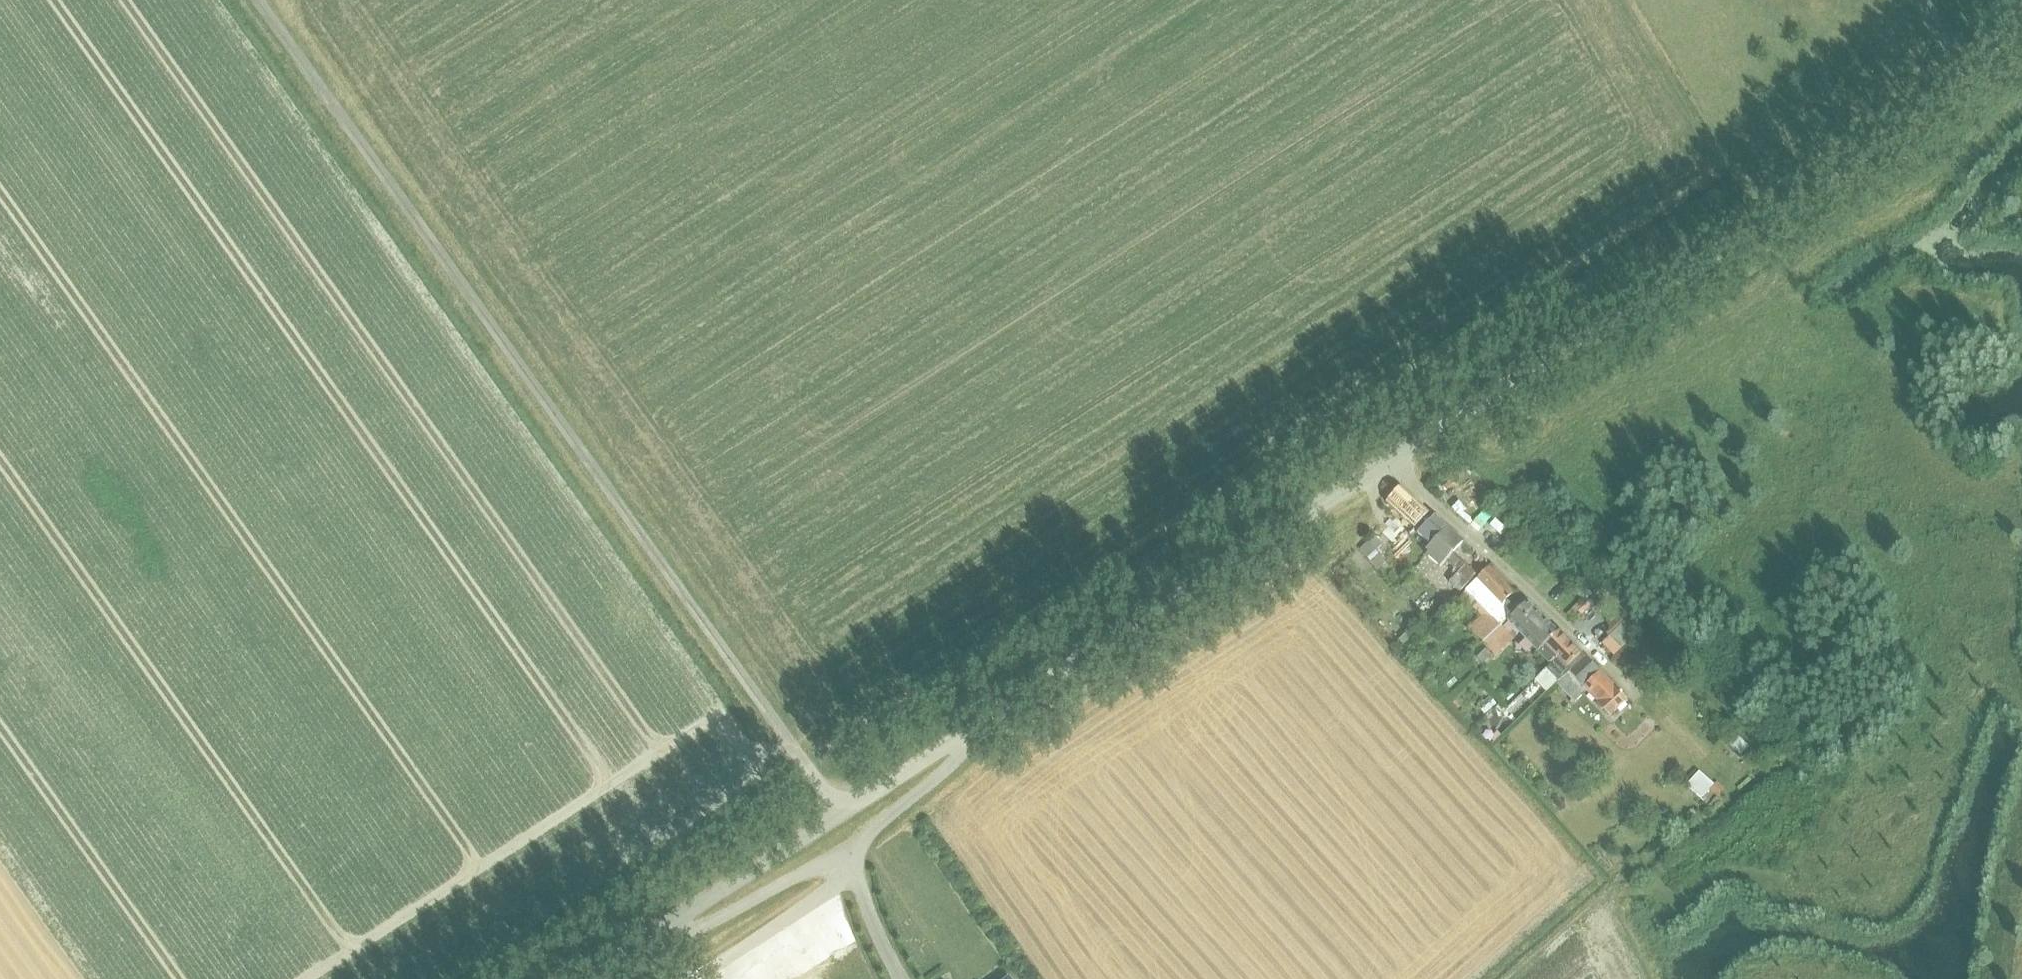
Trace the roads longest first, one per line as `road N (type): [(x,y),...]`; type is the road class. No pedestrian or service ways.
road 1 (track): [(261,0),(841,812)]
road 2 (unclassified): [(583,978),(1394,461)]
road 3 (unclassified): [(1394,461),(1882,142),(2021,23)]
road 4 (residential): [(1639,698),(1394,461)]

